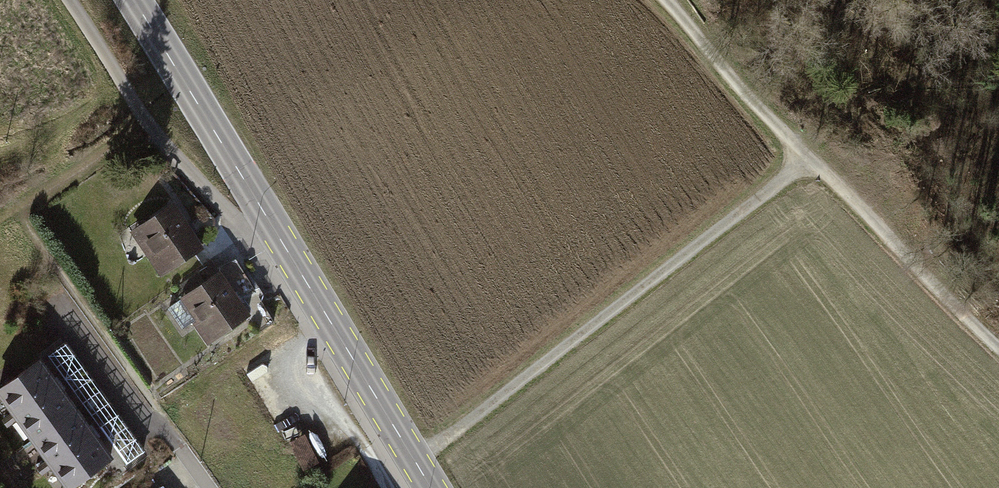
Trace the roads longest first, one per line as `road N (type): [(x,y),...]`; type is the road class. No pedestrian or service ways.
road 1 (primary): [(133,0),(431,487)]
road 2 (track): [(414,461),(810,158)]
road 3 (track): [(666,0),(738,86),(998,348)]
road 4 (track): [(66,0),(148,133),(238,221),(270,221)]
road 5 (residential): [(207,487),(58,295)]

